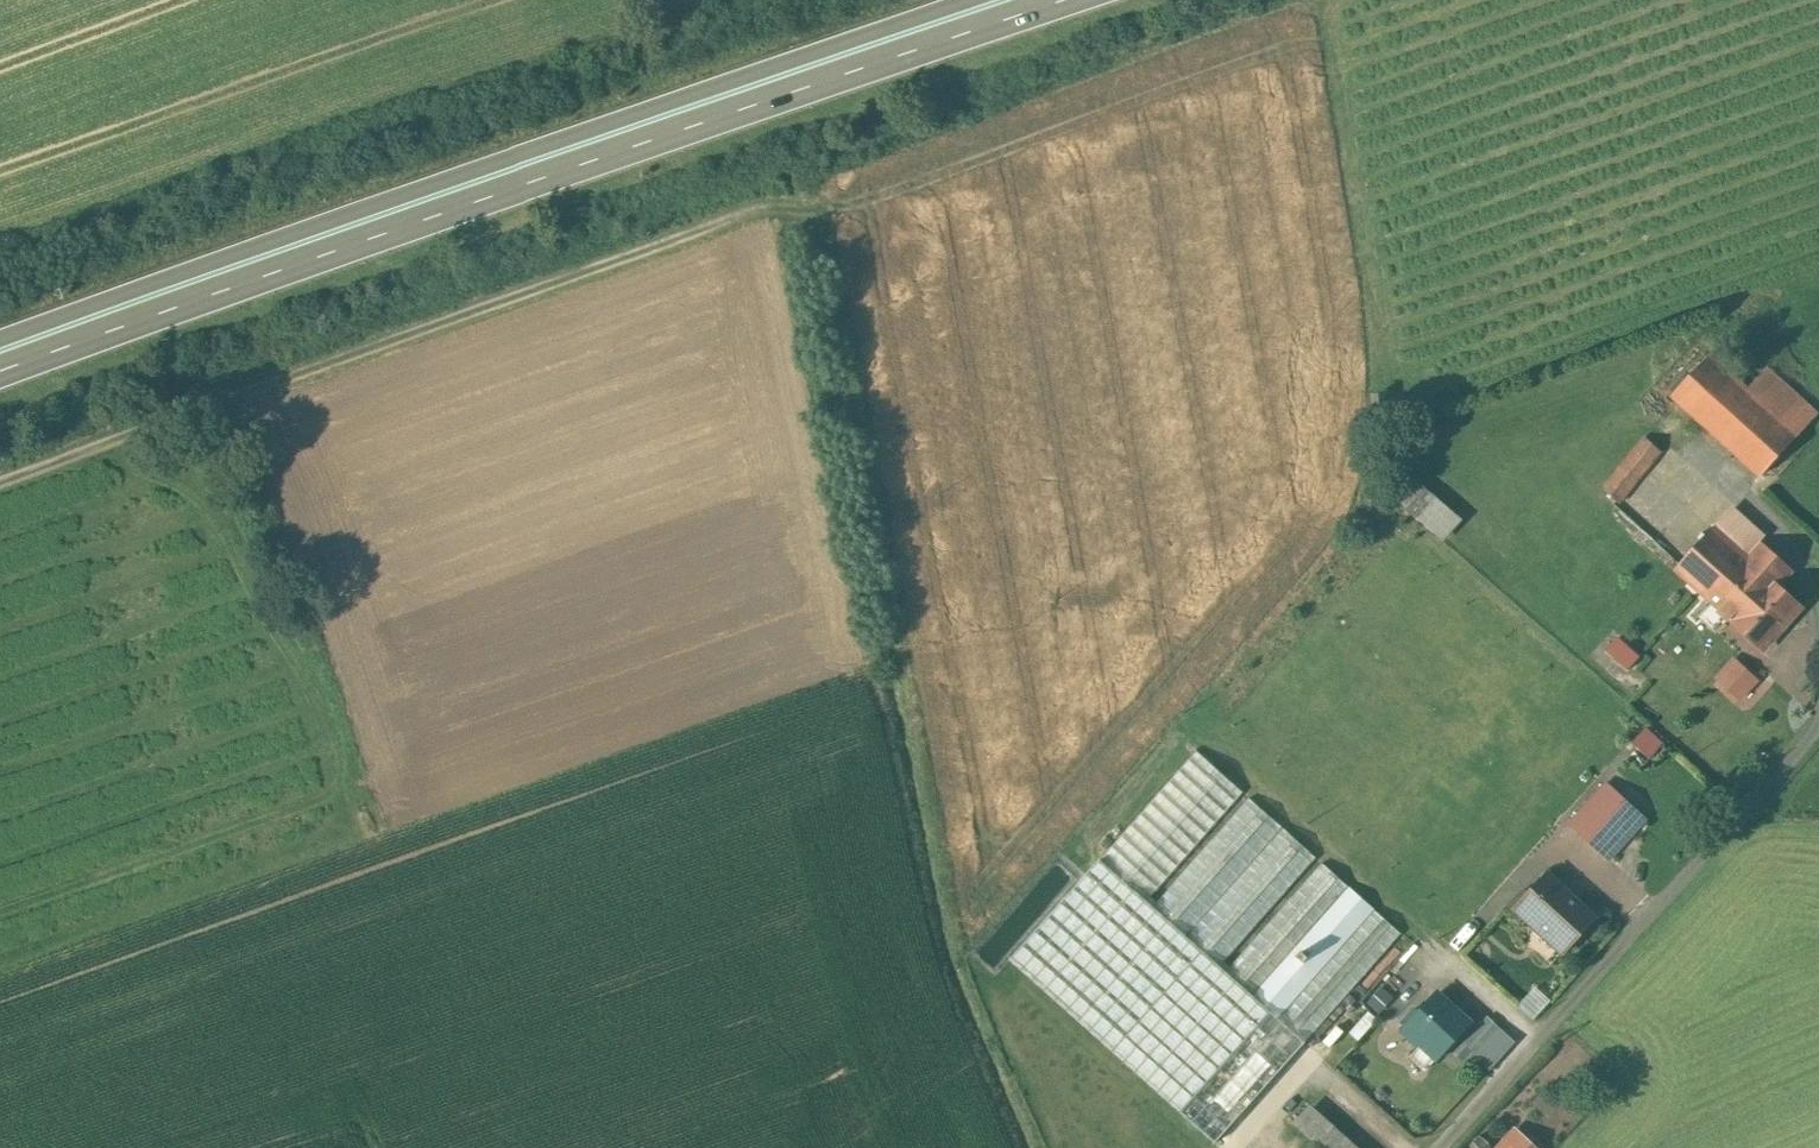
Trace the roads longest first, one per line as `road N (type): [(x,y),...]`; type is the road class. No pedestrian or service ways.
road 1 (trunk): [(0,371),(1070,0)]
road 2 (trunk): [(972,0),(0,341)]
road 3 (track): [(0,480),(765,207),(823,207)]

